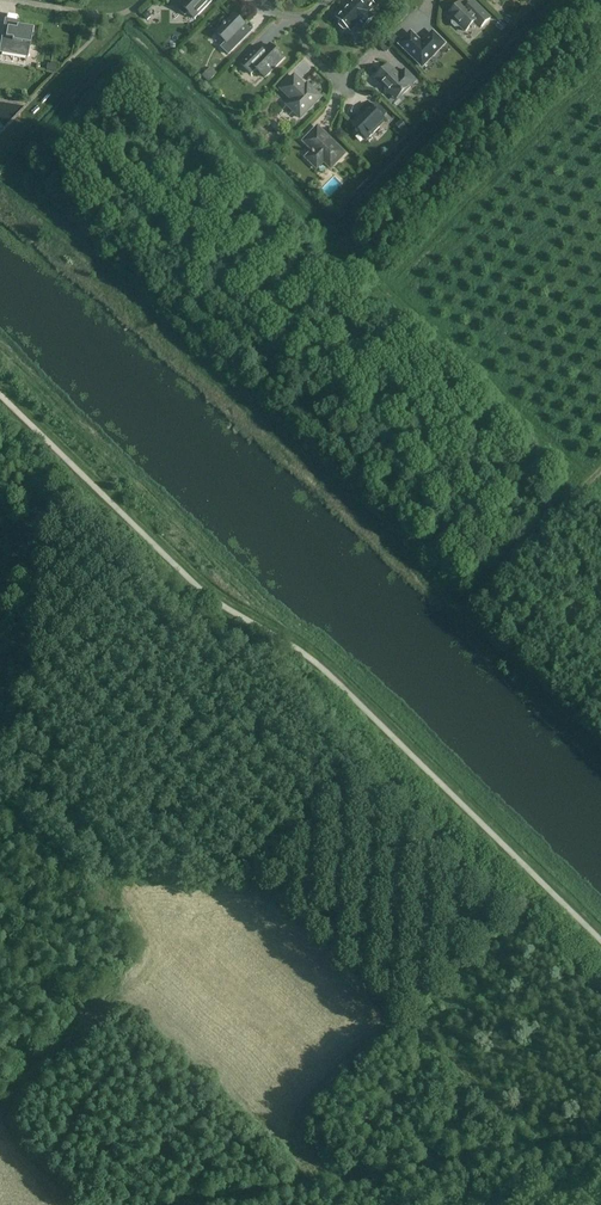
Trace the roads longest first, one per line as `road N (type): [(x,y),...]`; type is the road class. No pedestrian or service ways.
road 1 (track): [(600,1150),(241,1204)]
road 2 (track): [(0,1110),(133,981),(161,972),(211,992)]
road 3 (track): [(600,475),(467,614)]

